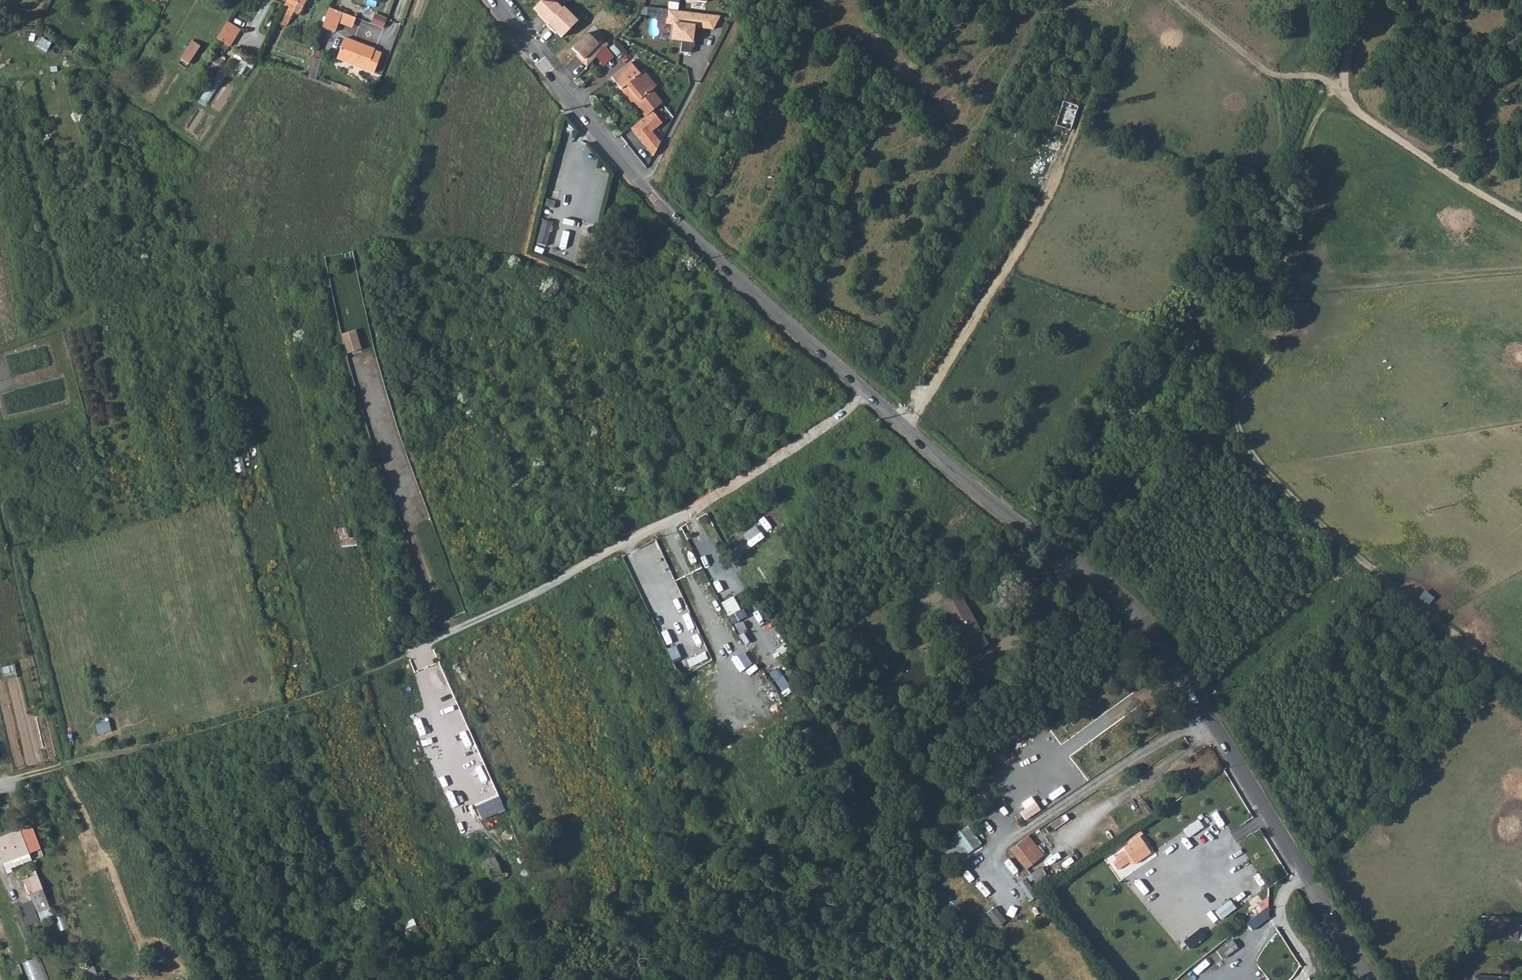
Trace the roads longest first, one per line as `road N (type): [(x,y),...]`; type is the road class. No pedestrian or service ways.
road 1 (tertiary): [(490,0),(648,190),(724,266),(958,471),(1133,609),(1186,674),(1372,979)]
road 2 (track): [(21,777),(247,718),(341,685),(705,502),(866,391)]
road 3 (track): [(1521,686),(1332,536),(1240,434),(1242,398),(1296,299),(1280,256),(1303,142),(1330,91)]
road 4 (track): [(905,426),(1061,168),(1127,0)]
road 5 (track): [(1521,218),(1313,74),(1264,70),(1175,0)]
road 6 (track): [(65,764),(0,500)]
road 7 (track): [(705,502),(765,620),(841,695)]

